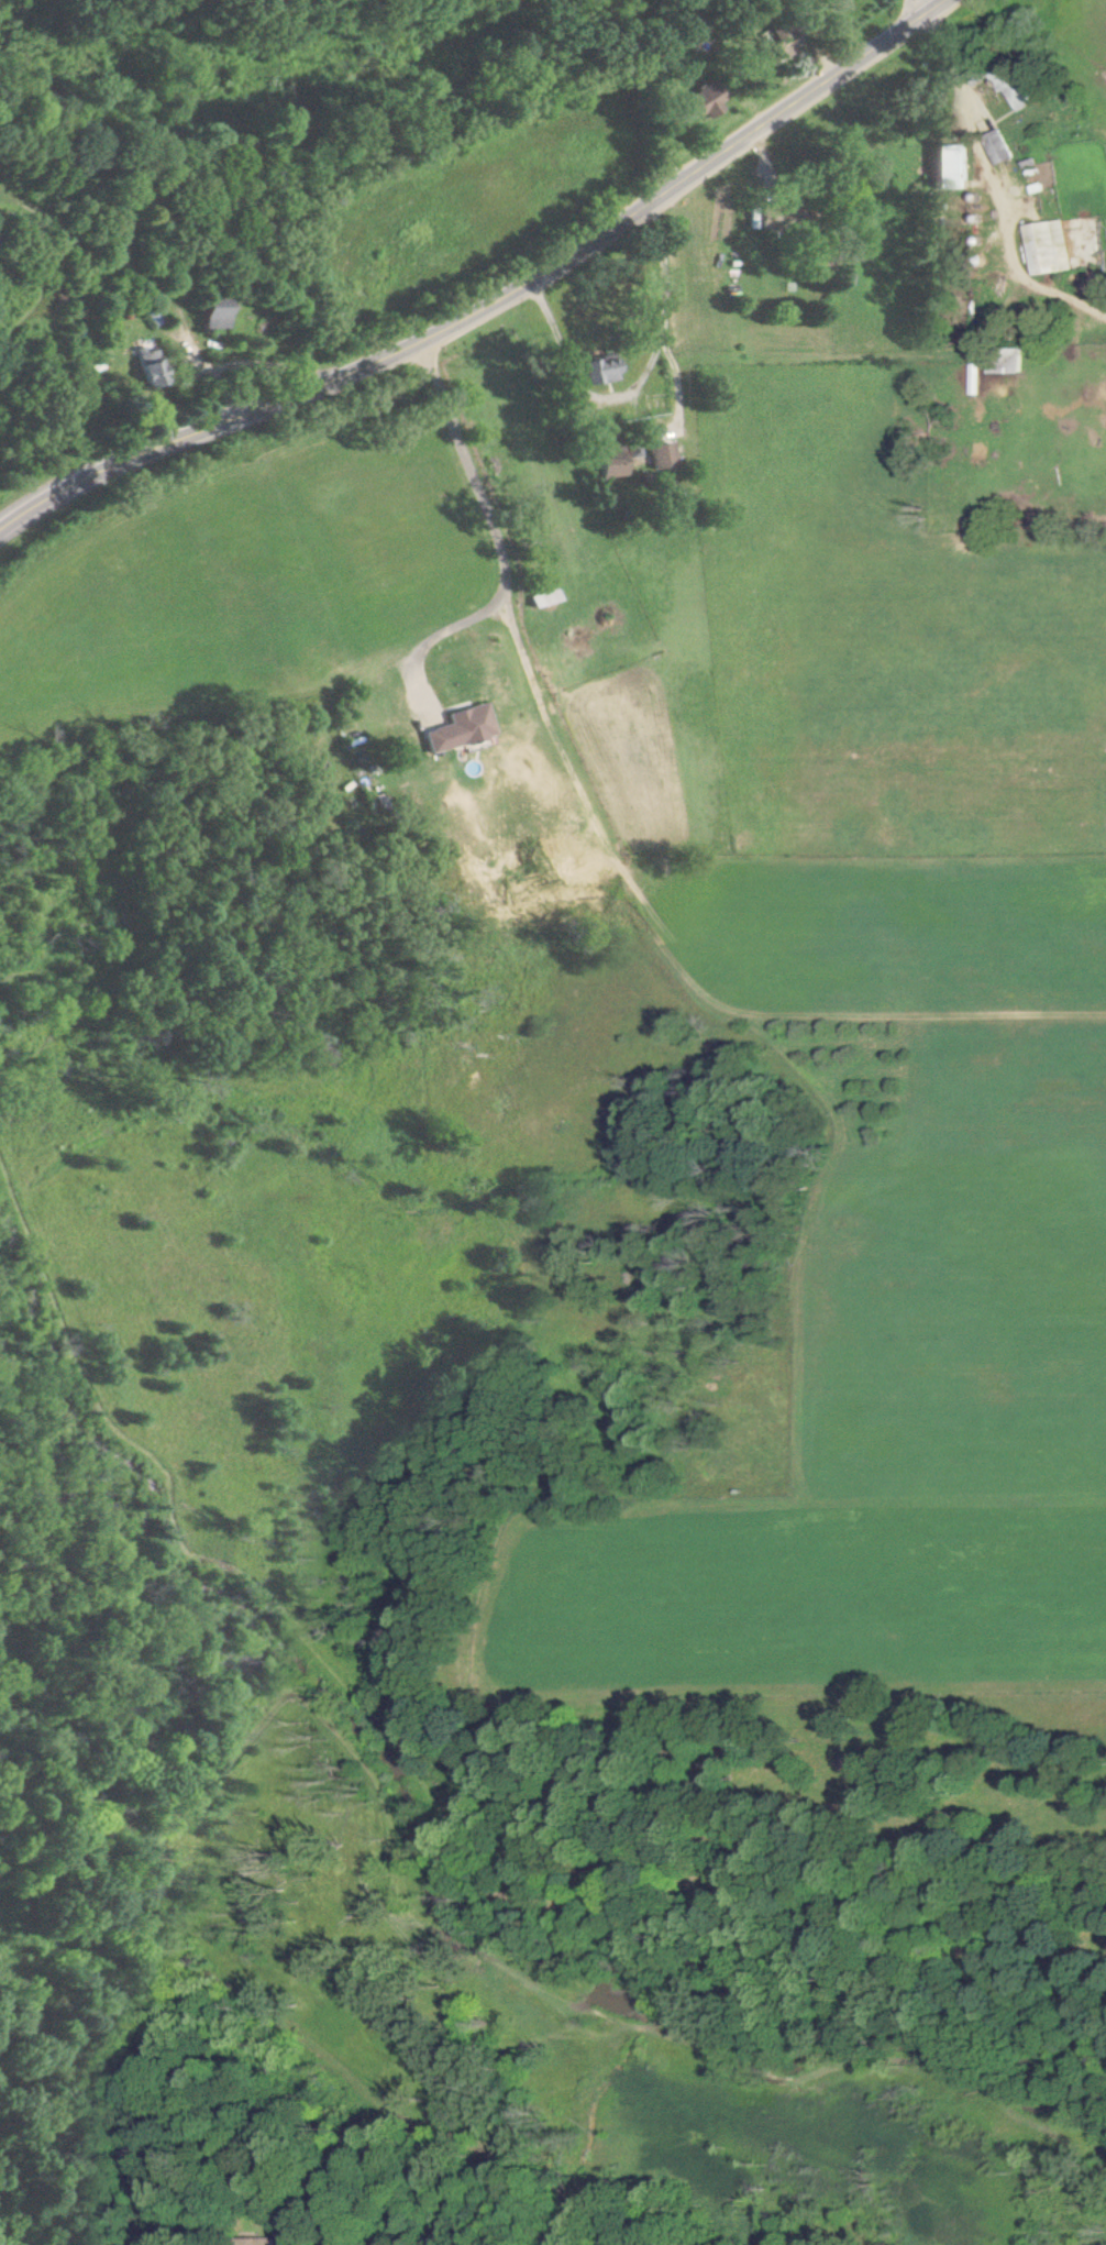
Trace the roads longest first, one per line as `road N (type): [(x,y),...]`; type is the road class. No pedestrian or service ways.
road 1 (tertiary): [(0,540),(82,489),(505,307),(956,0)]

